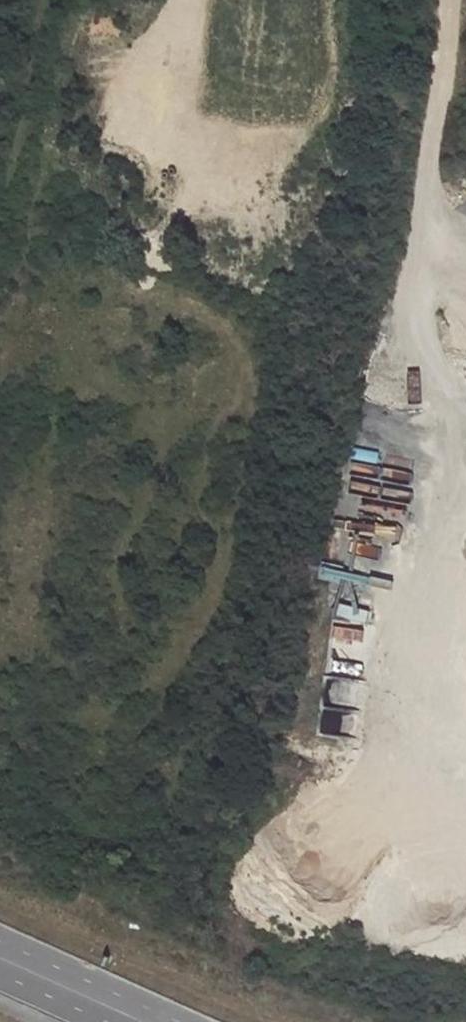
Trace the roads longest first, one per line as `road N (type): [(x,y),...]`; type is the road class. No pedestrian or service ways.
road 1 (track): [(445,0),(430,184)]
road 2 (tertiary): [(132,1021),(0,963)]

